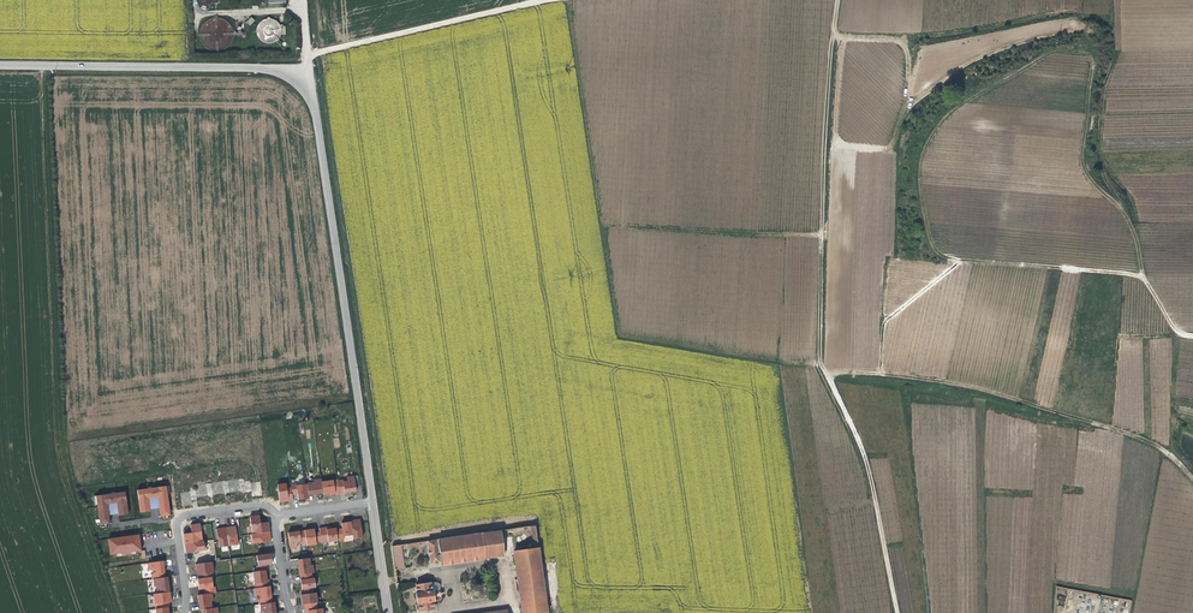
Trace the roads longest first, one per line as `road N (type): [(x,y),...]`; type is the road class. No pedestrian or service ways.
road 1 (track): [(957,259),(938,253),(924,219),(921,155),(941,121),(1043,54),(1084,55),(1079,161),(1137,239),(1141,276)]
road 2 (track): [(111,612),(58,449),(40,66)]
road 3 (track): [(1192,335),(1182,335),(1141,276),(957,259),(884,322),(881,374)]
road 4 (unclassified): [(366,470),(313,108),(290,80)]
road 5 (track): [(1192,478),(1165,450),(997,393),(825,372)]
road 6 (track): [(825,372),(823,171),(838,0)]
road 7 (unclassified): [(290,80),(252,68),(0,65)]
road 8 (track): [(825,372),(868,462),(897,612)]
road 9 (track): [(544,0),(308,54)]
road 10 (track): [(1117,274),(1113,430)]

